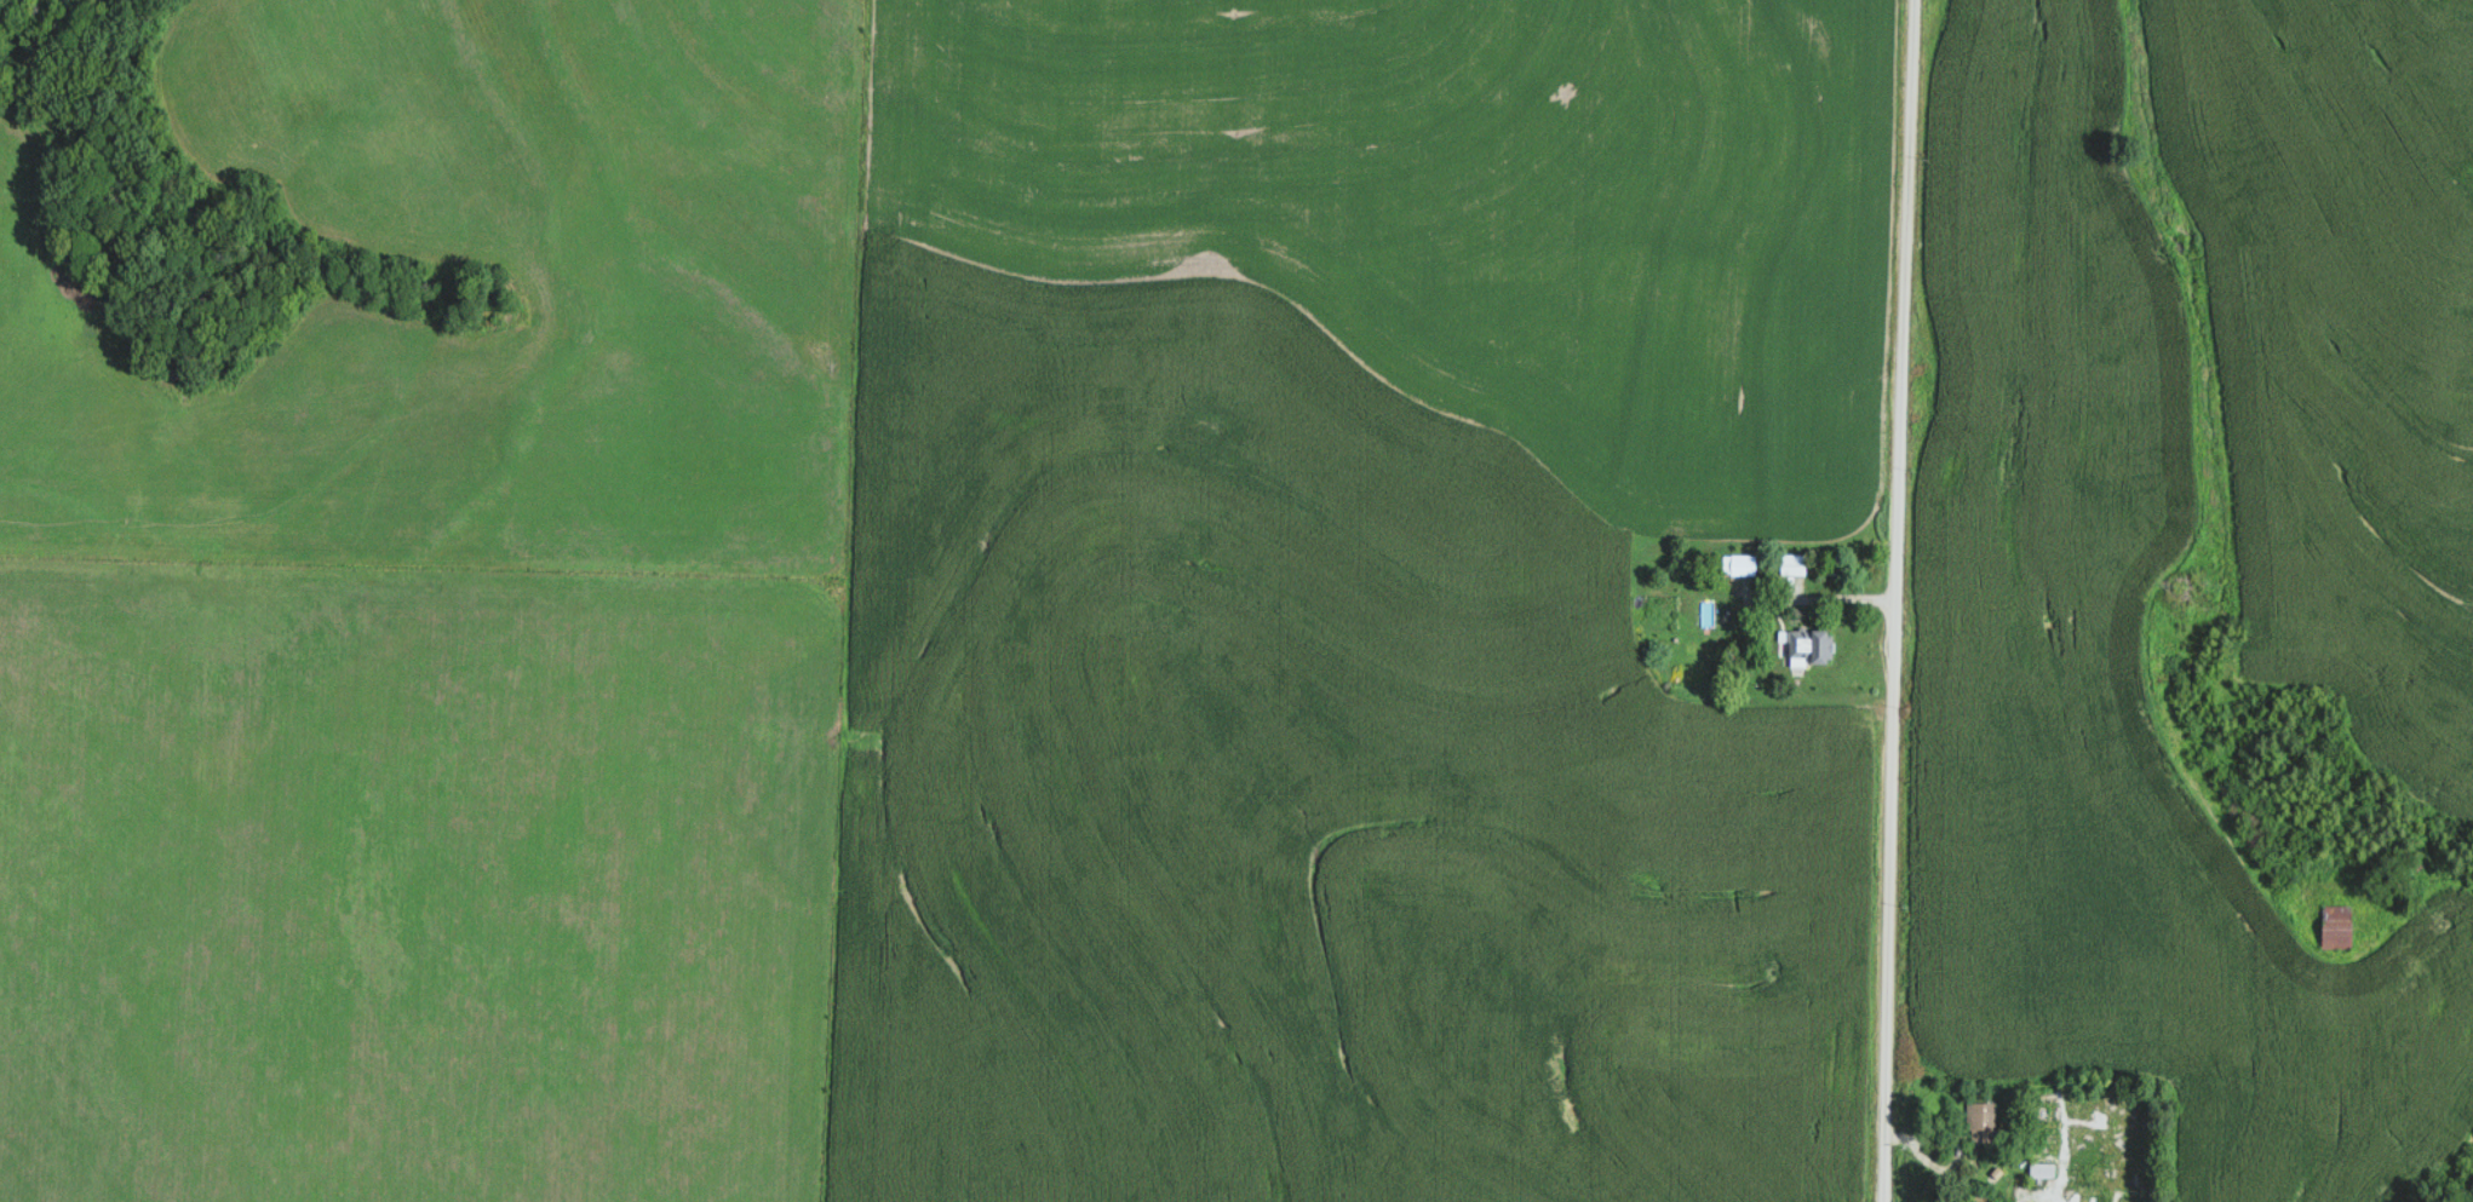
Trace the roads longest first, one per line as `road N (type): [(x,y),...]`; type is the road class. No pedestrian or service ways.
road 1 (residential): [(1918,0),(1882,1201)]

